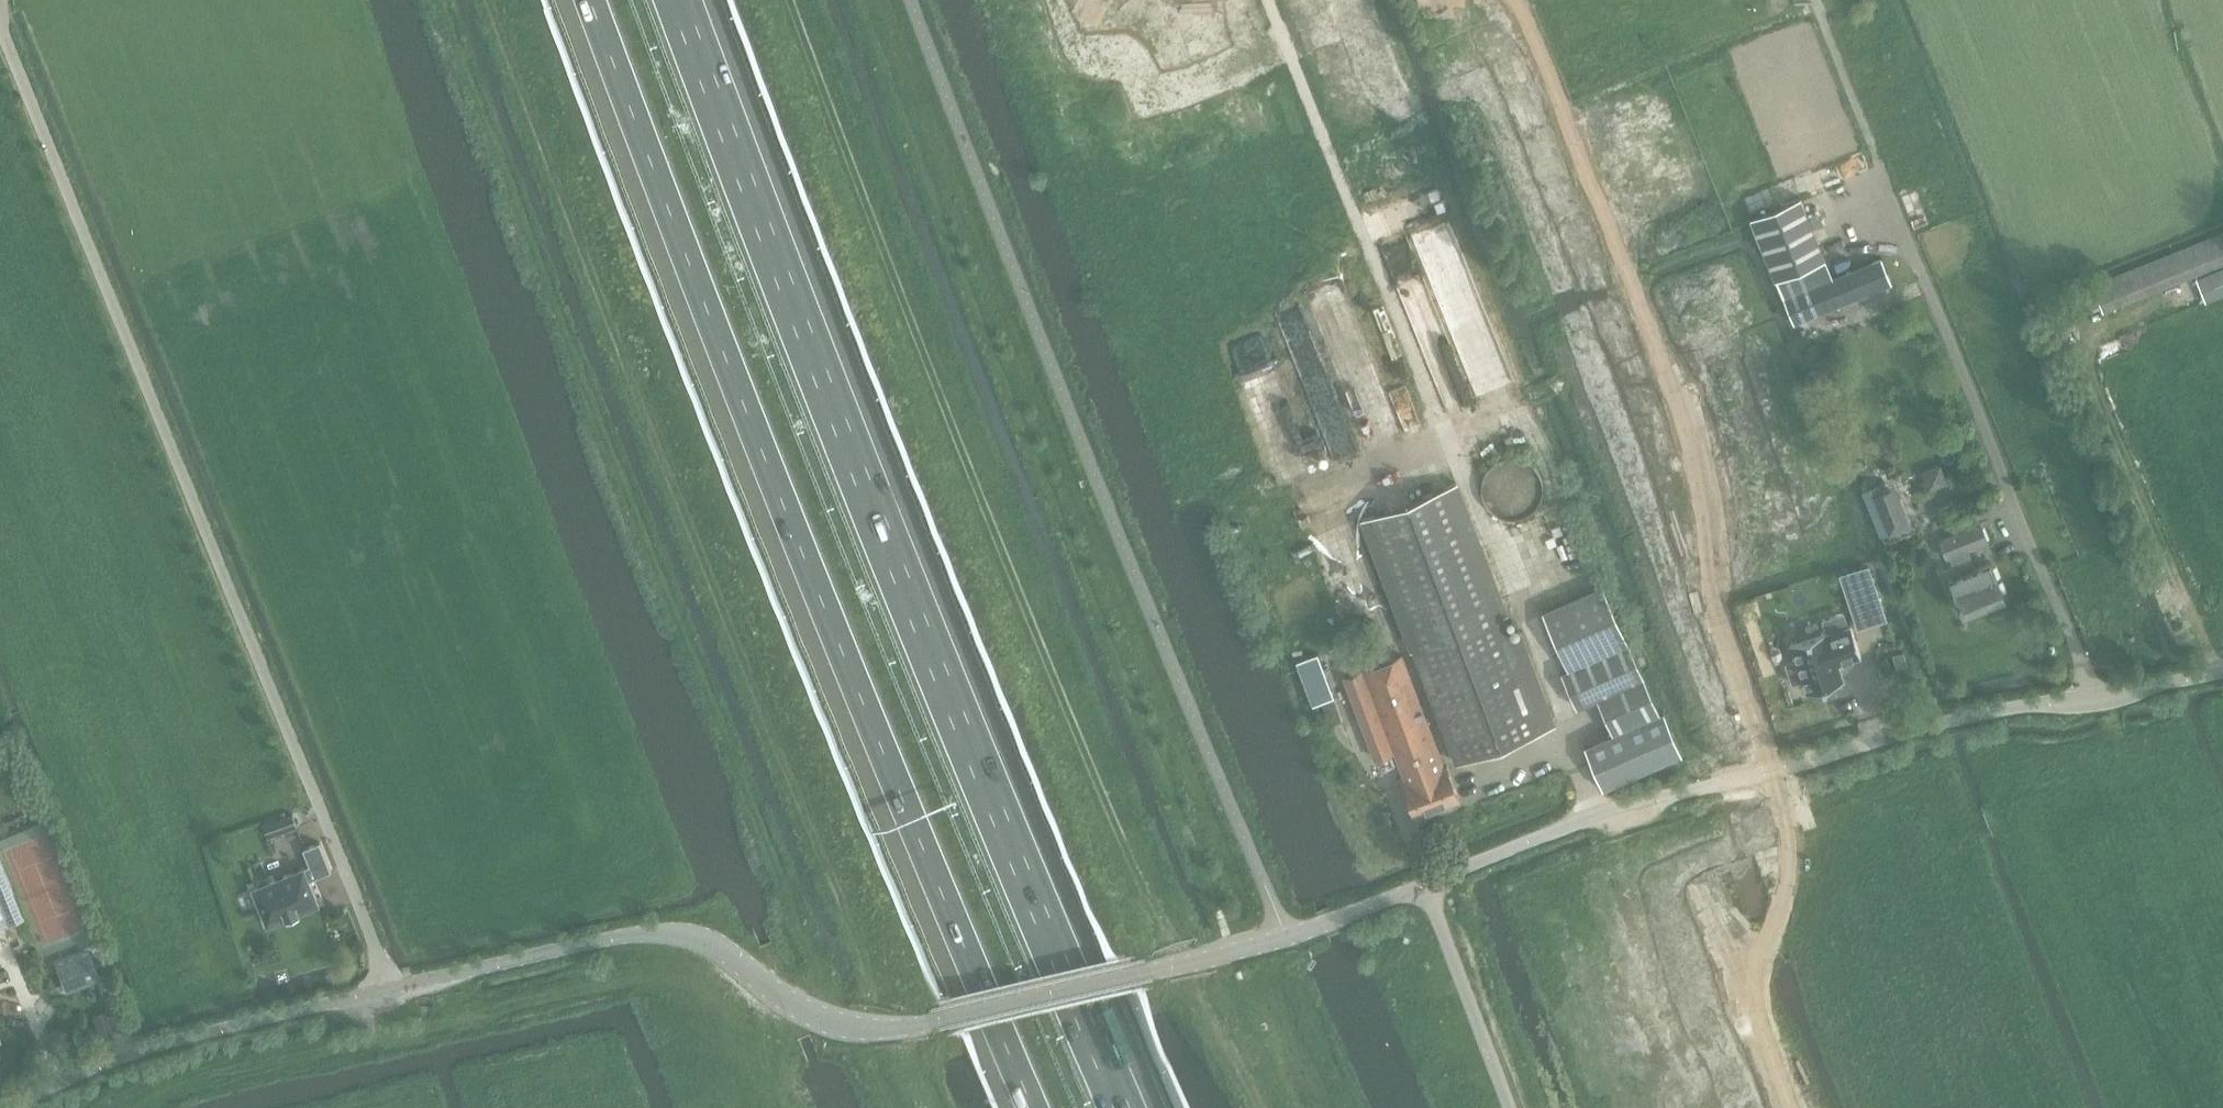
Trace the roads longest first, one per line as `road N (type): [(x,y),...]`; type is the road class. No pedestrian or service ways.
road 1 (track): [(1251,1107),(1195,1013),(1106,805),(791,0)]
road 2 (track): [(489,0),(739,652),(864,952),(877,1009),(929,1107)]
road 3 (motorway): [(1121,1107),(902,584),(678,0)]
road 4 (motorway): [(590,0),(823,619),(1028,1107)]
road 5 (unclassified): [(12,1107),(133,1055),(644,932),(709,940),(796,999),(846,1019),(930,1021)]
road 6 (unclassified): [(1427,885),(1655,798),(1988,711),(2222,673)]
road 7 (unclassified): [(1427,885),(1234,950),(930,1021)]

